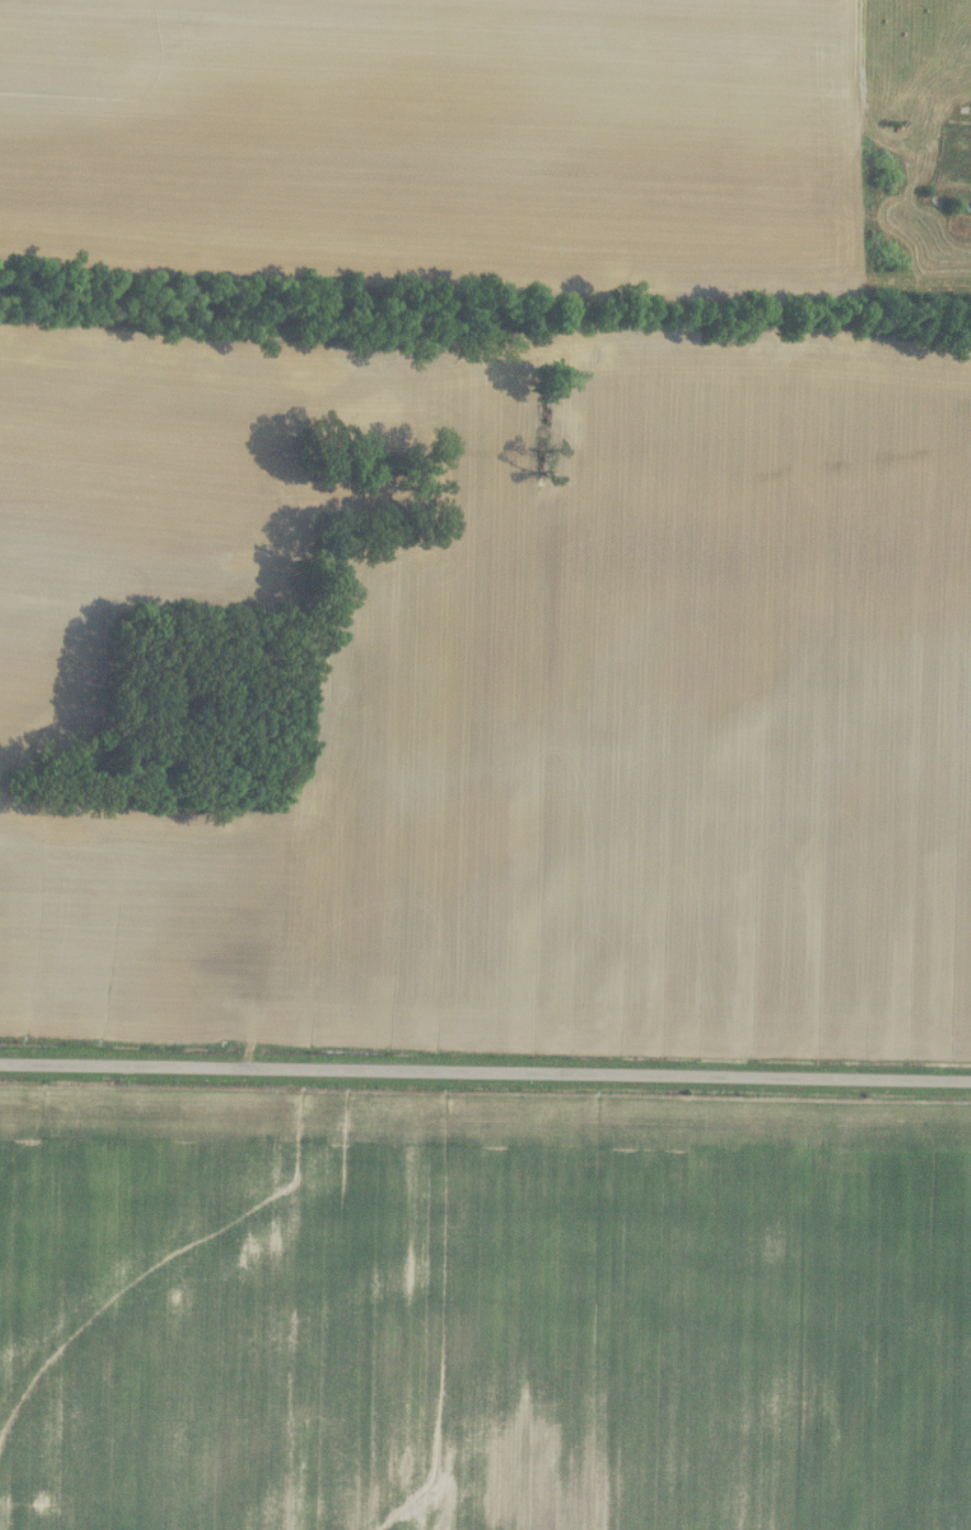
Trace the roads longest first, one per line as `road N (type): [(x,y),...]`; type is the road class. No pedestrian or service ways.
road 1 (residential): [(970,1082),(0,1064)]

